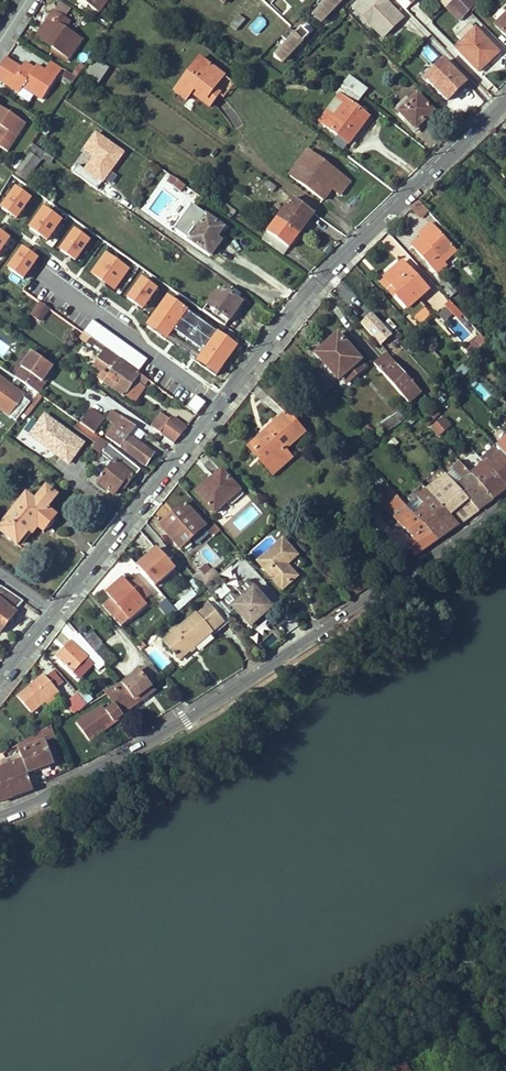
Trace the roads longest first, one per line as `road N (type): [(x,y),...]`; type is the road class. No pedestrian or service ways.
road 1 (residential): [(505,94),(314,286),(54,616)]
road 2 (residential): [(0,814),(156,734),(505,502)]

